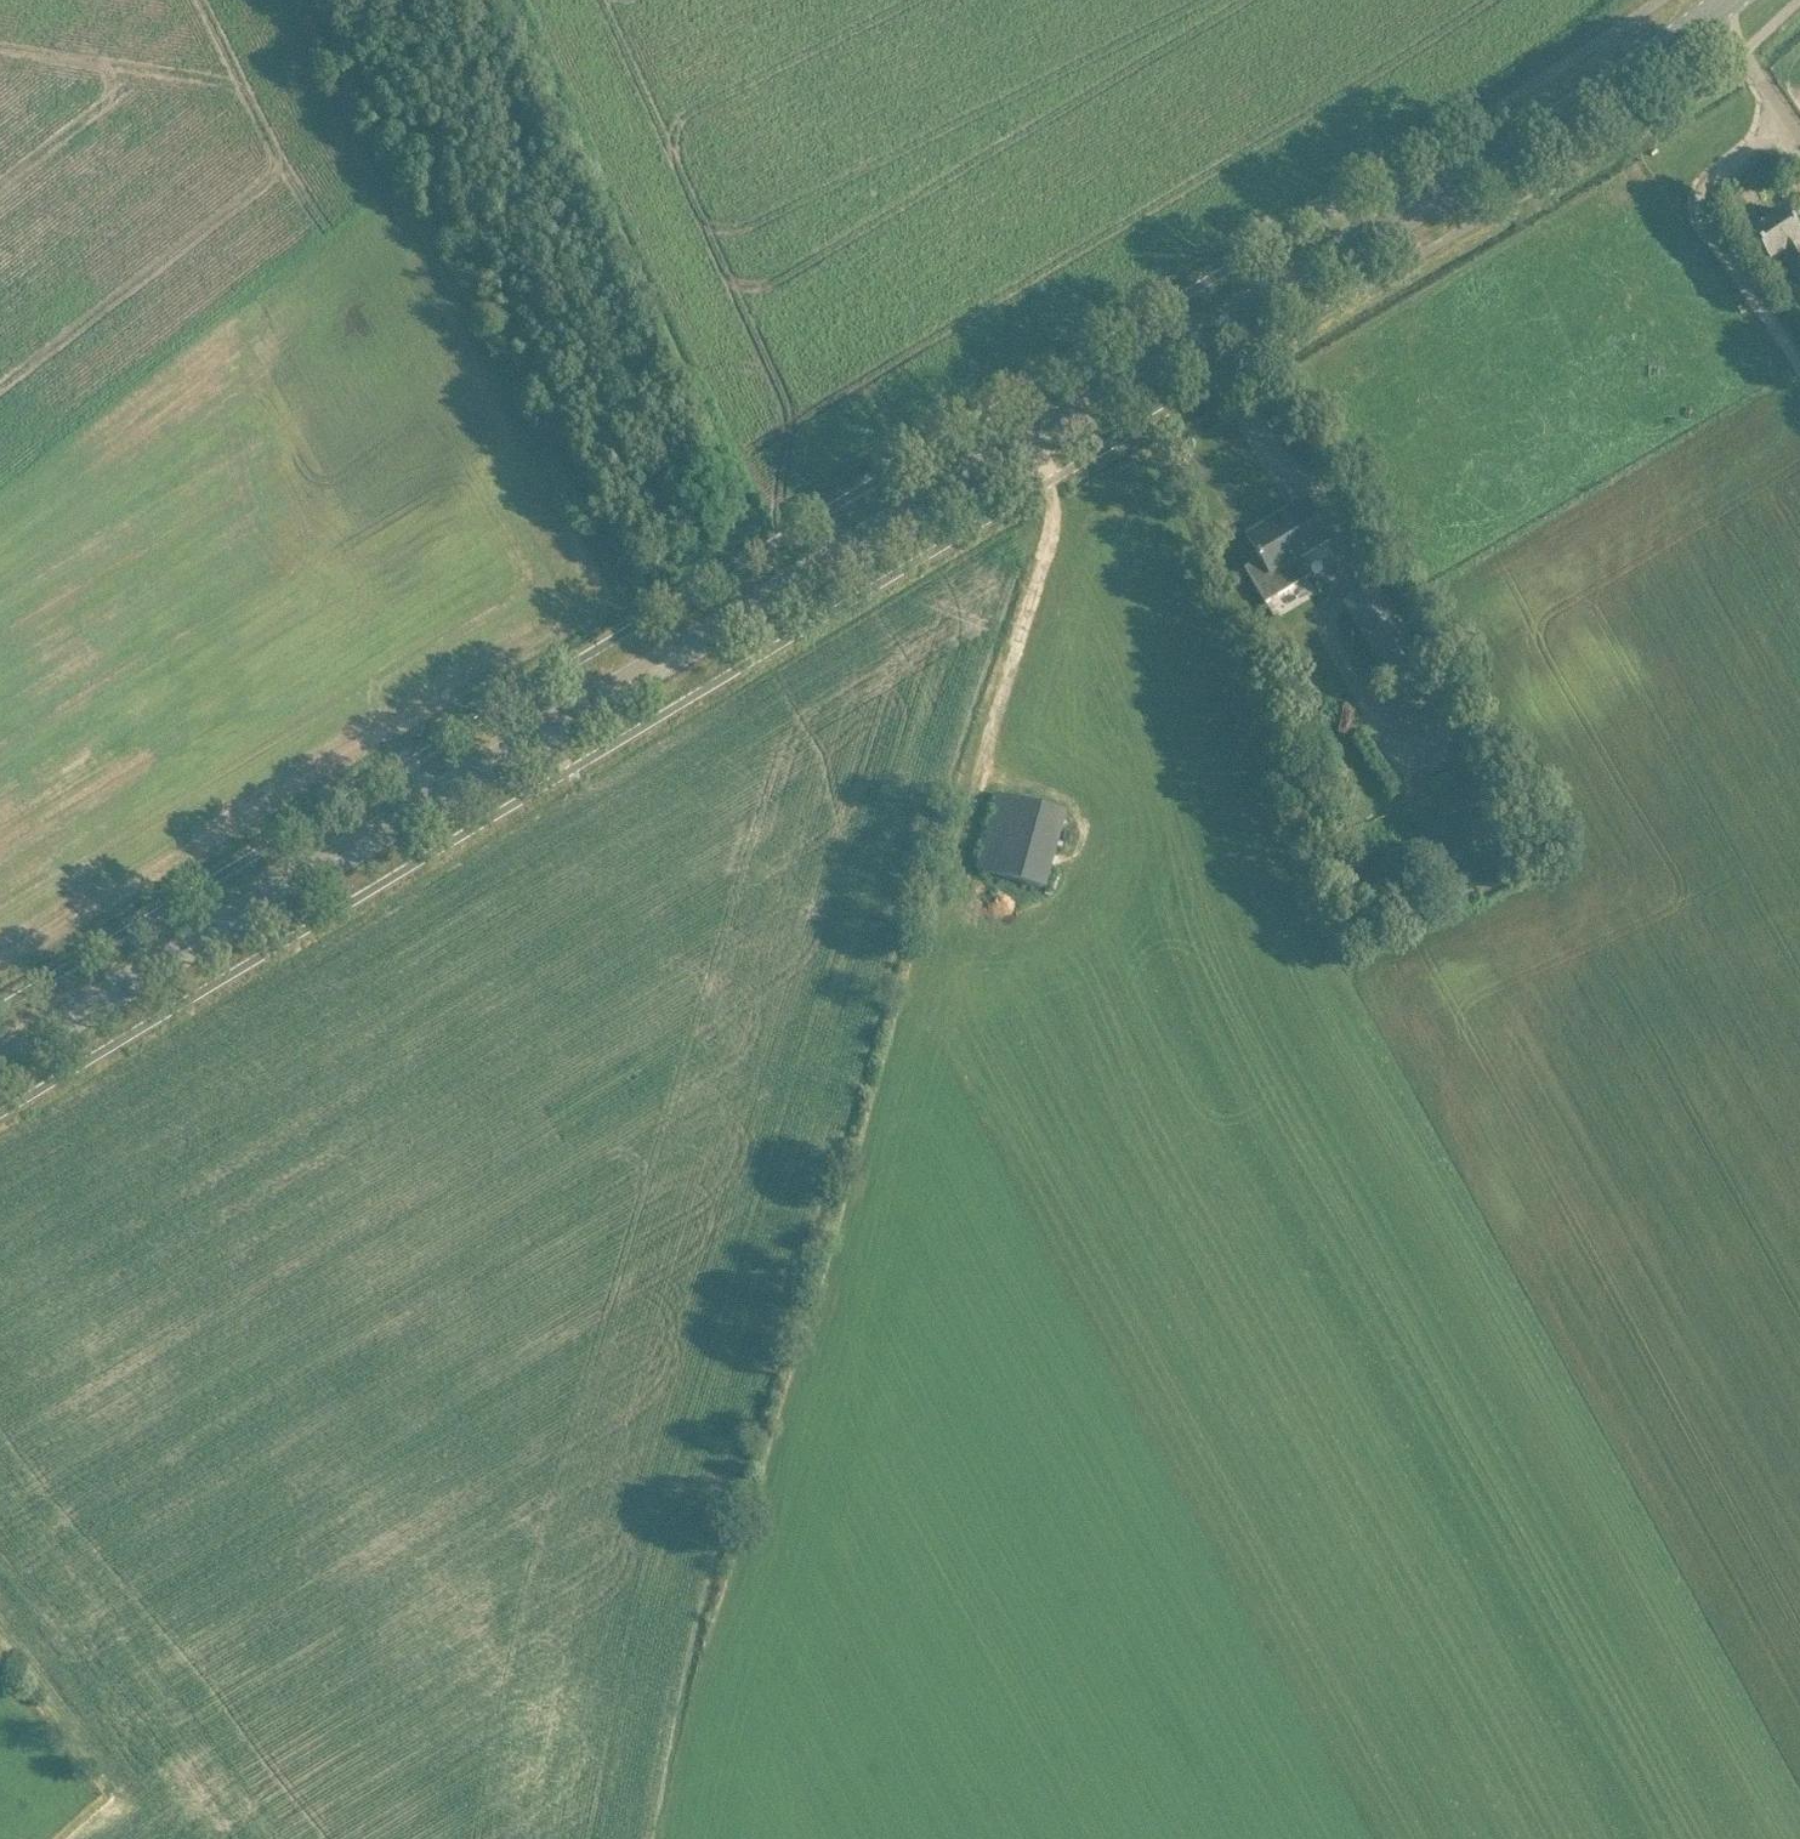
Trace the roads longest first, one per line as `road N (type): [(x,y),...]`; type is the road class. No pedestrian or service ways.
road 1 (tertiary): [(0,1062),(1399,218),(1602,93),(1730,0)]

